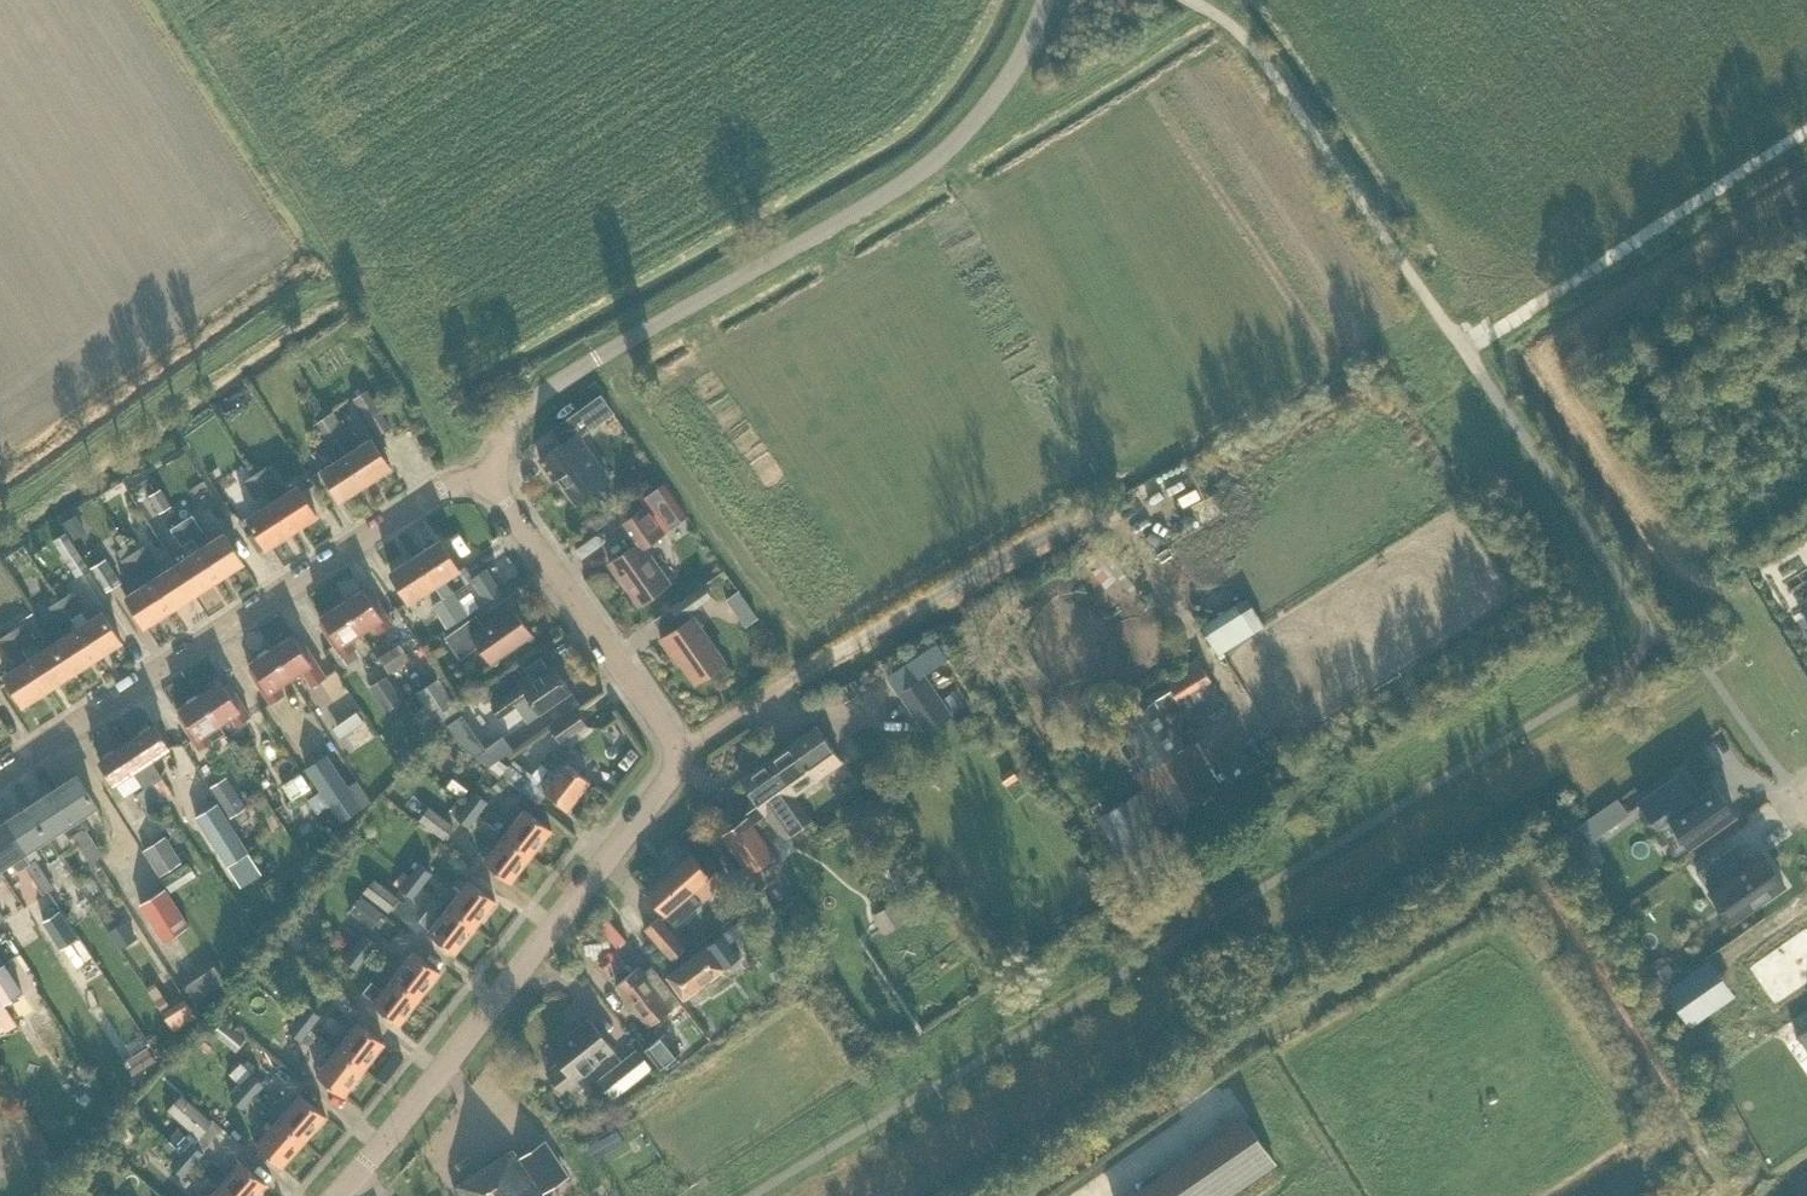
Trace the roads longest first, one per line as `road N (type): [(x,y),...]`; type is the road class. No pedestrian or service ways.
road 1 (track): [(1088,521),(1314,391),(1509,314),(1806,123)]
road 2 (unclassified): [(487,474),(522,405),(901,183),(965,135),(1015,68),(1045,0)]
road 3 (track): [(1020,1195),(1245,1046),(1518,881)]
road 4 (residential): [(0,776),(436,495),(487,474)]
road 5 (residential): [(341,1195),(583,898),(682,754)]
road 6 (residential): [(682,754),(807,671),(1088,521)]
road 7 (residential): [(682,754),(487,474)]

